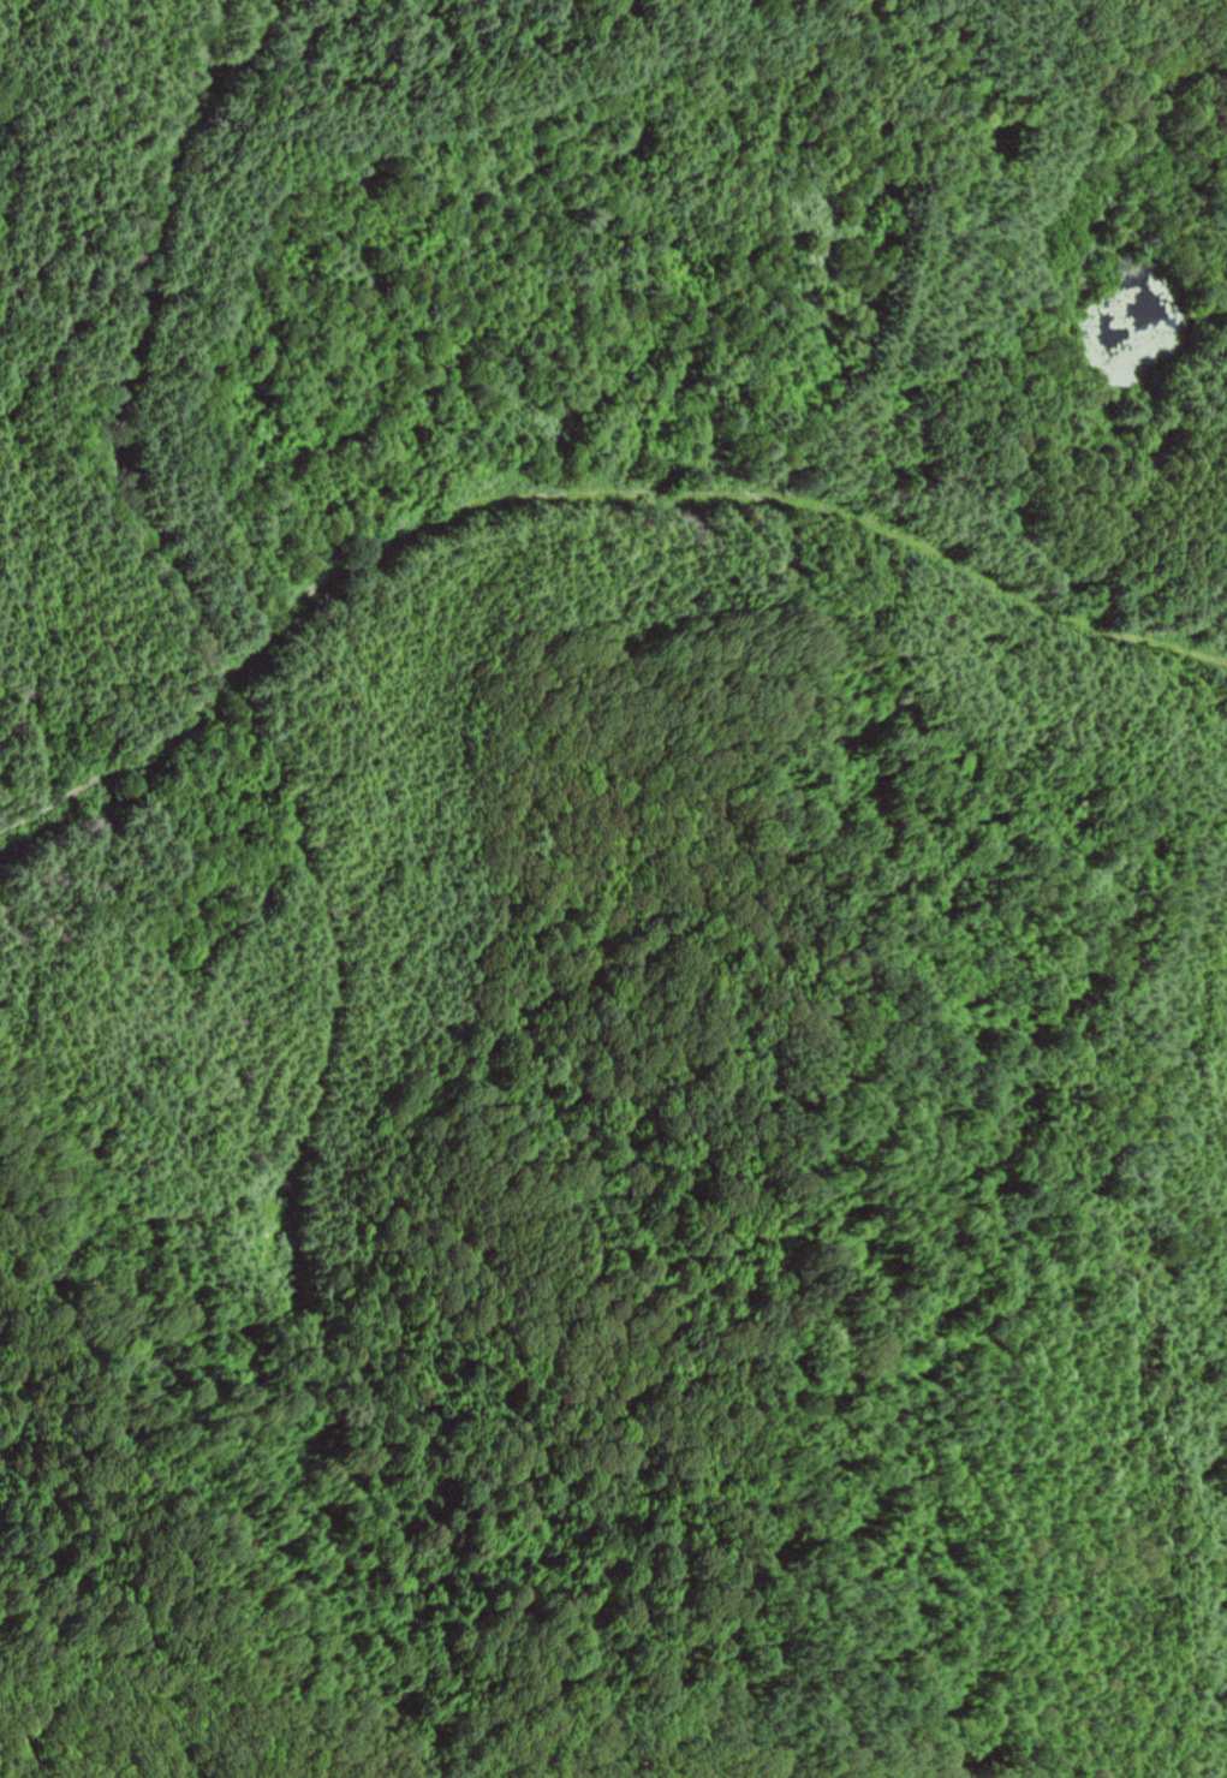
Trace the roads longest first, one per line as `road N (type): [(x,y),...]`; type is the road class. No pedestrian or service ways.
road 1 (residential): [(1226,661),(1018,601),(866,513),(787,498),(494,493),(369,554),(69,801),(0,837)]

